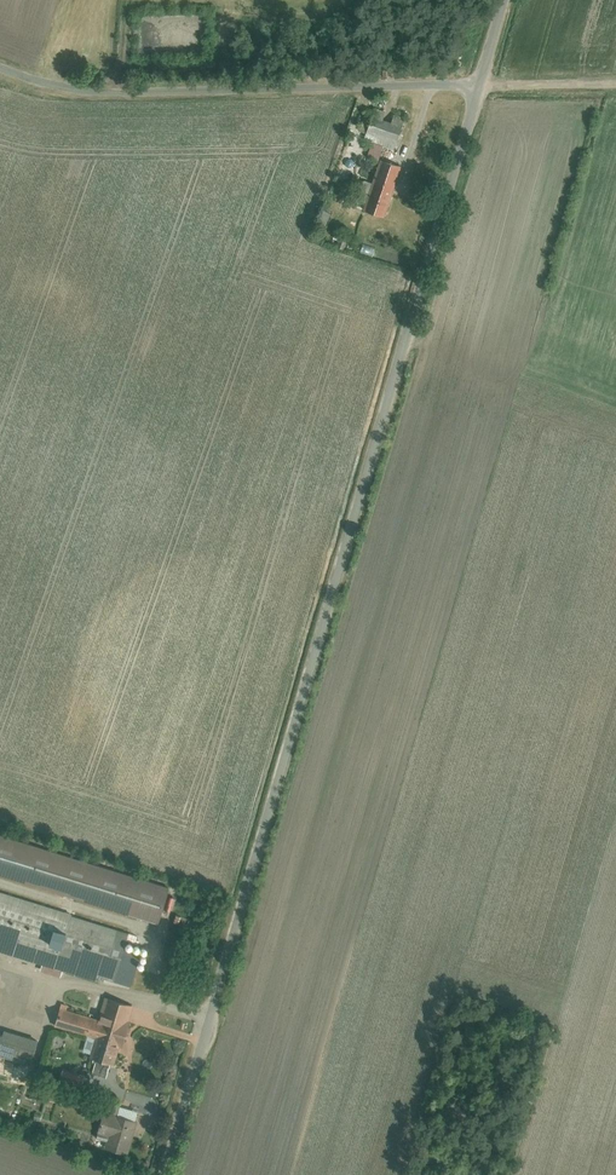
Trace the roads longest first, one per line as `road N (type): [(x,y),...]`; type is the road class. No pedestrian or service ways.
road 1 (unclassified): [(167,1174),(477,87)]
road 2 (unclassified): [(0,58),(68,84),(477,87)]
road 3 (track): [(477,87),(615,86)]

